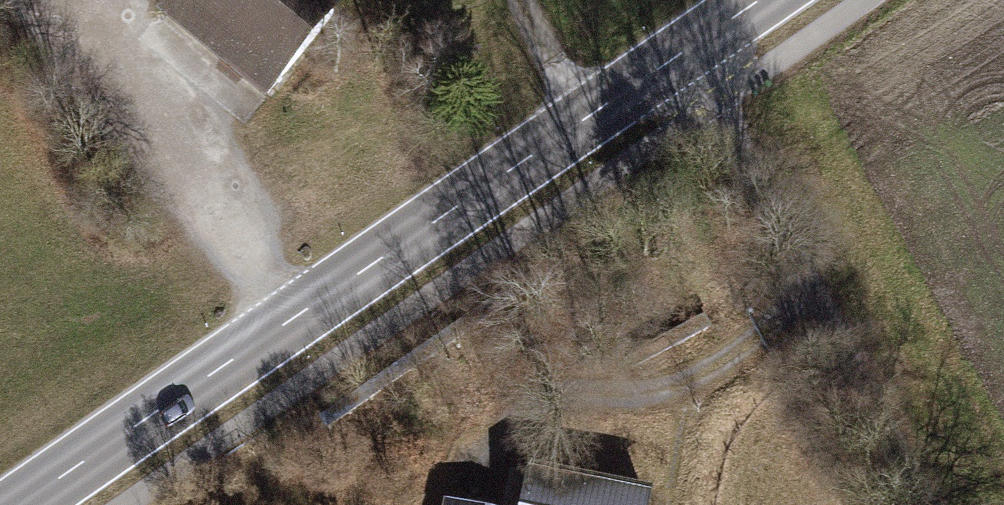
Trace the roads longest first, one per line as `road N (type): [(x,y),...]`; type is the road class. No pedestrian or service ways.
road 1 (secondary): [(22,504),(759,0)]
road 2 (track): [(918,504),(683,52)]
road 3 (track): [(261,341),(73,0)]
road 4 (track): [(578,124),(522,0)]

